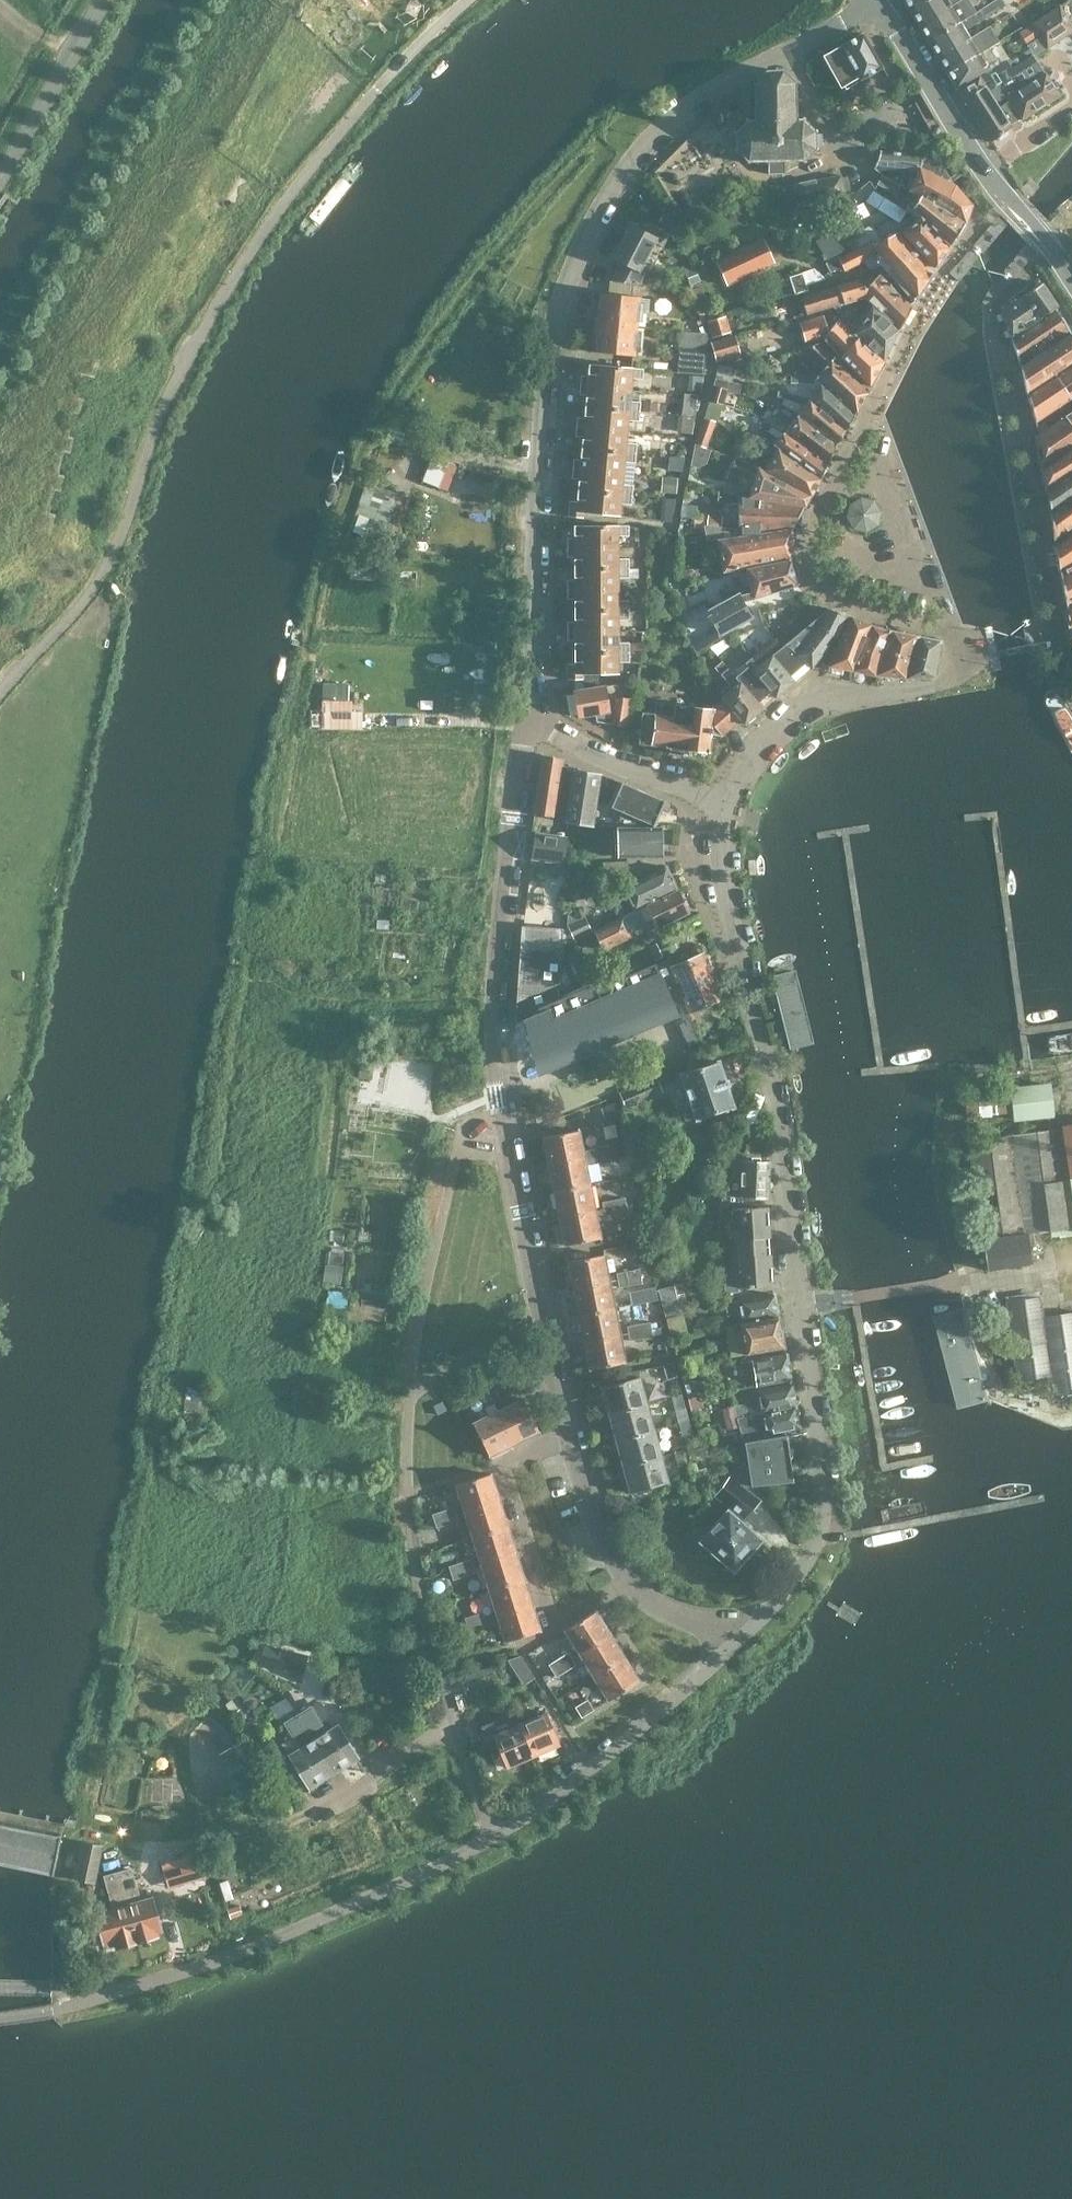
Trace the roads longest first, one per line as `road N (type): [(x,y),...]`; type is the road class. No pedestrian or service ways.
road 1 (residential): [(720,800),(721,866),(760,1020),(825,1492),(817,1539),(751,1627)]
road 2 (residential): [(0,694),(111,562),(188,355),(289,191),(377,87),(474,0)]
road 3 (residential): [(536,724),(545,685),(540,516),(564,302),(617,188),(653,146),(729,80),(786,46)]
road 4 (residential): [(570,1437),(501,1105),(497,1009),(522,754),(536,724)]
road 5 (residential): [(494,1838),(278,1939),(53,2011)]
road 6 (tertiary): [(1071,274),(976,161),(880,0)]
road 7 (residential): [(751,1627),(615,1754),(494,1838)]
road 8 (residential): [(948,634),(822,590),(802,562),(803,530),(867,415)]
road 9 (unclassified): [(153,1851),(312,1815),(456,1730)]
road 10 (residential): [(627,1580),(554,1626),(502,1463),(570,1437)]
road 11 (residential): [(720,800),(751,746),(806,702),(940,684),(951,660)]
road 12 (residential): [(867,415),(948,634)]
road 13 (tertiary): [(0,186),(108,0)]
road 14 (residential): [(720,800),(536,724)]
road 15 (track): [(366,723),(493,723),(532,733)]
road 16 (residential): [(627,1580),(570,1437)]
road 17 (residential): [(867,415),(935,284)]
road 18 (residential): [(751,1627),(675,1619),(627,1580)]

